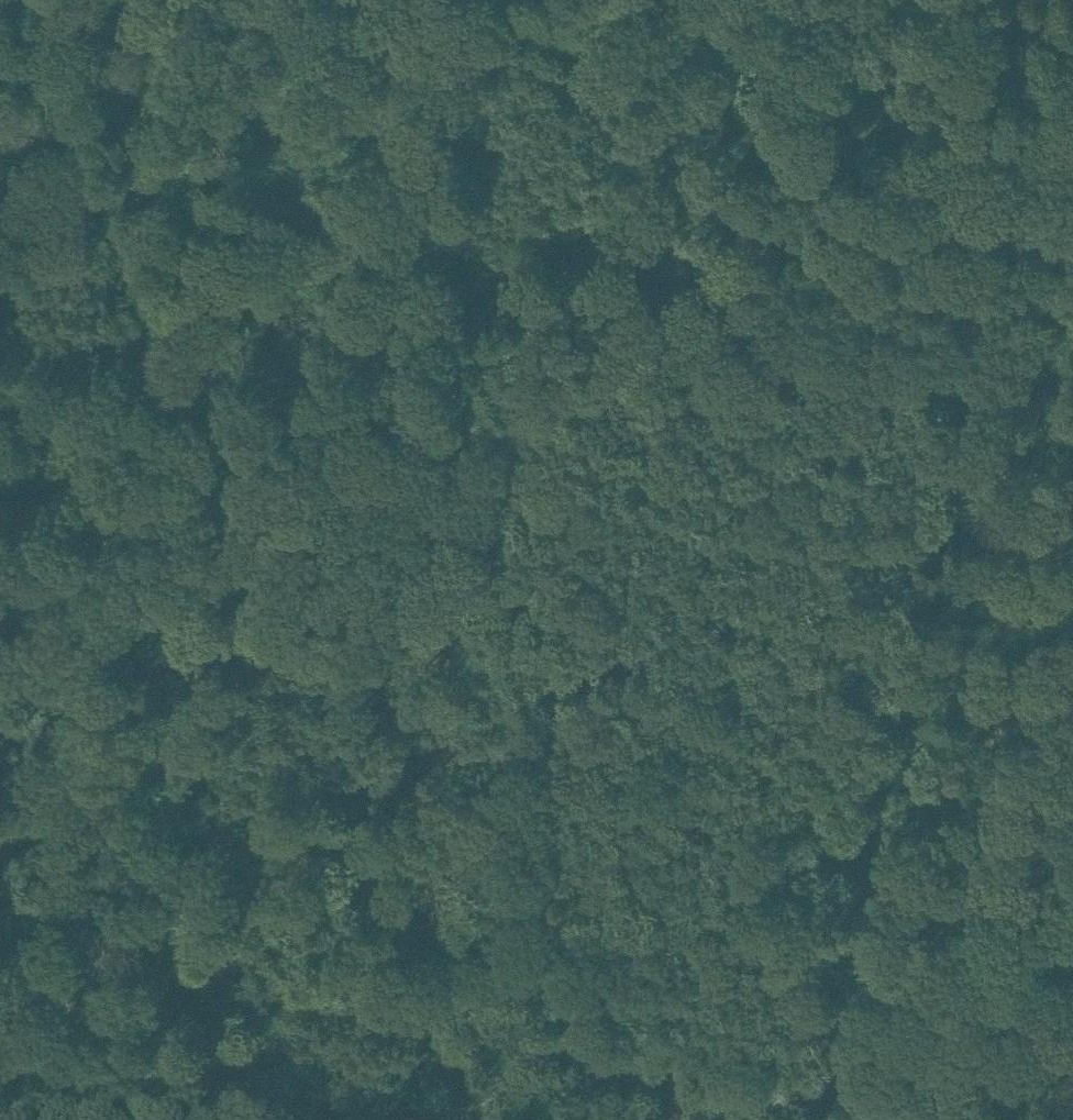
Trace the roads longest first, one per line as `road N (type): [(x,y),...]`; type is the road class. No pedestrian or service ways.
road 1 (track): [(1072,68),(860,0)]

